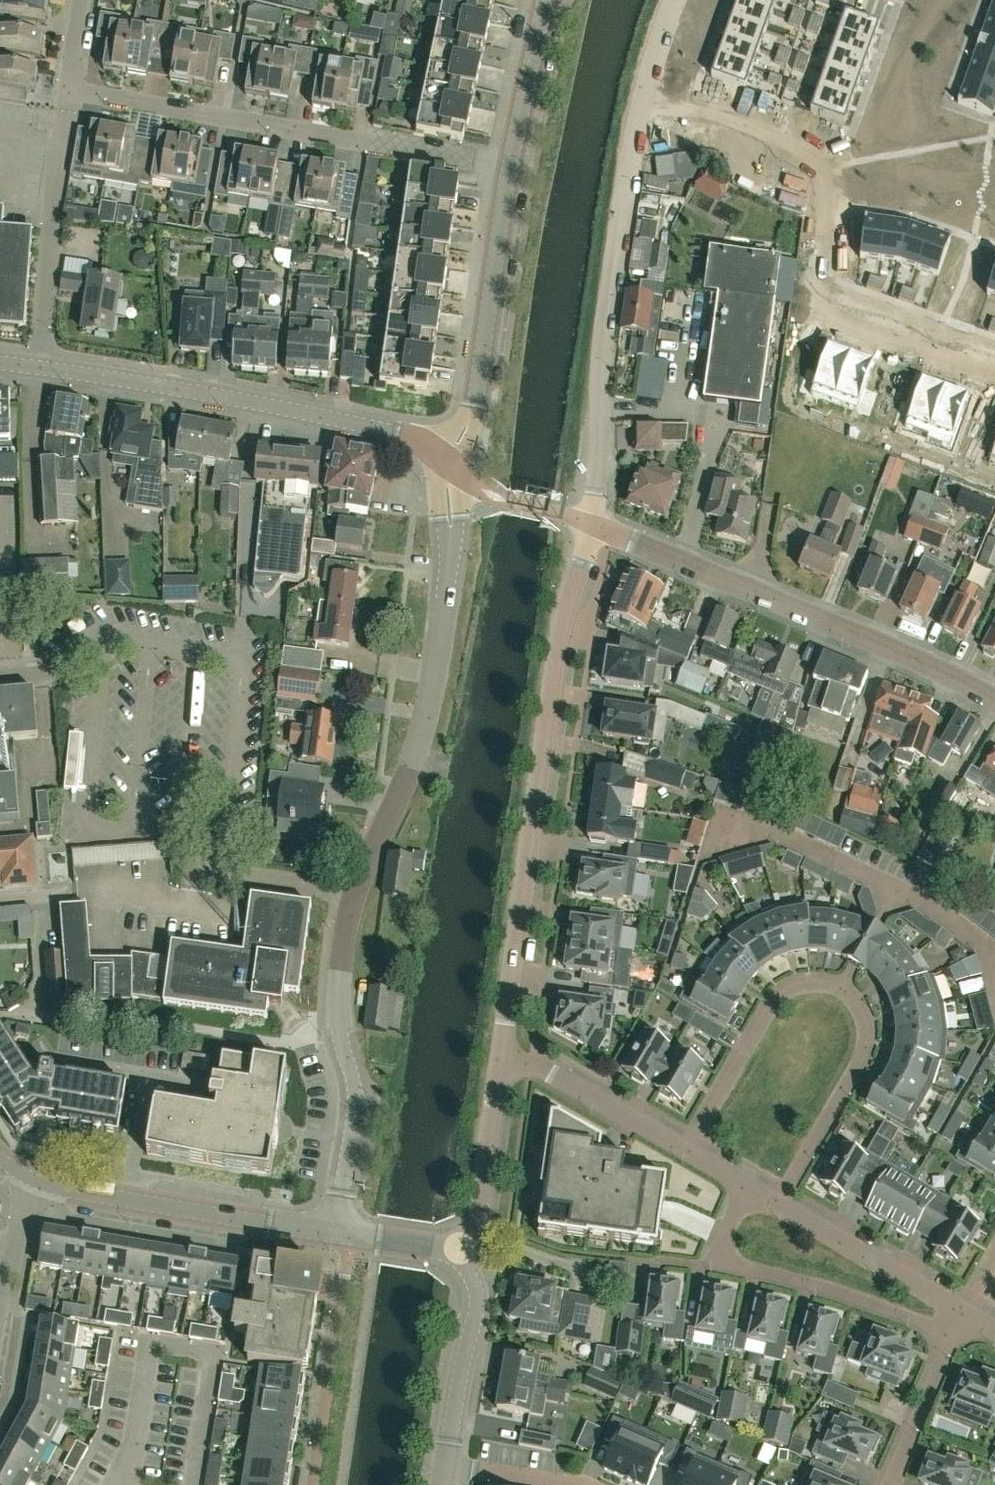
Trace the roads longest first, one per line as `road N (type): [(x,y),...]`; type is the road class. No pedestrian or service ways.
road 1 (tertiary): [(338,1232),(356,1098),(339,1023),(345,932),(429,702),(451,546),(451,466)]
road 2 (residential): [(994,374),(817,313),(821,208),(836,165),(648,74)]
road 3 (residential): [(501,1059),(558,650),(594,526)]
road 4 (residential): [(688,1152),(780,998),(803,985),(842,992),(860,1011),(863,1051),(777,1205)]
road 5 (residential): [(594,526),(603,332),(648,74)]
road 6 (unclassified): [(510,170),(71,90)]
road 7 (residential): [(994,704),(894,649),(594,526)]
road 8 (residential): [(451,466),(414,435),(379,424),(41,369)]
road 9 (residential): [(338,1232),(30,1178)]
road 10 (tertiary): [(451,466),(476,406),(510,170)]
road 11 (residential): [(41,369),(66,116)]
road 12 (residential): [(951,1334),(816,1286),(720,1263)]
road 13 (tertiary): [(446,1468),(475,1308),(459,1251)]
road 14 (residential): [(962,1312),(777,1205)]
road 15 (residential): [(688,1152),(550,1072),(501,1059)]
road 16 (residential): [(459,1251),(480,1204),(501,1059)]
road 17 (tertiary): [(510,170),(546,0)]
road 18 (residential): [(891,1484),(951,1334)]
road 19 (unclassified): [(0,1315),(30,1178)]
road 20 (residential): [(446,1468),(581,1484)]

